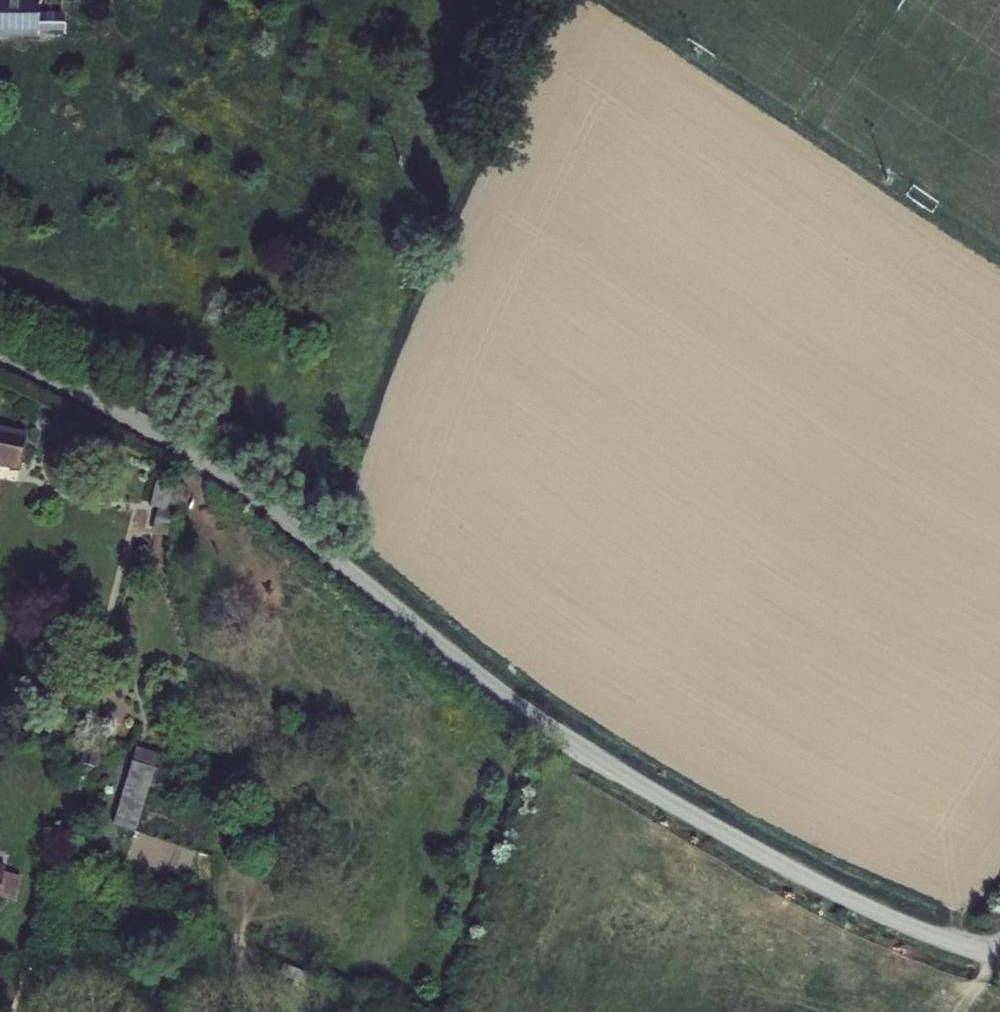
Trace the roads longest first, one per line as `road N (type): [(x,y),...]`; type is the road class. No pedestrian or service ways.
road 1 (unclassified): [(999,946),(811,874),(549,737),(191,445),(0,346)]

